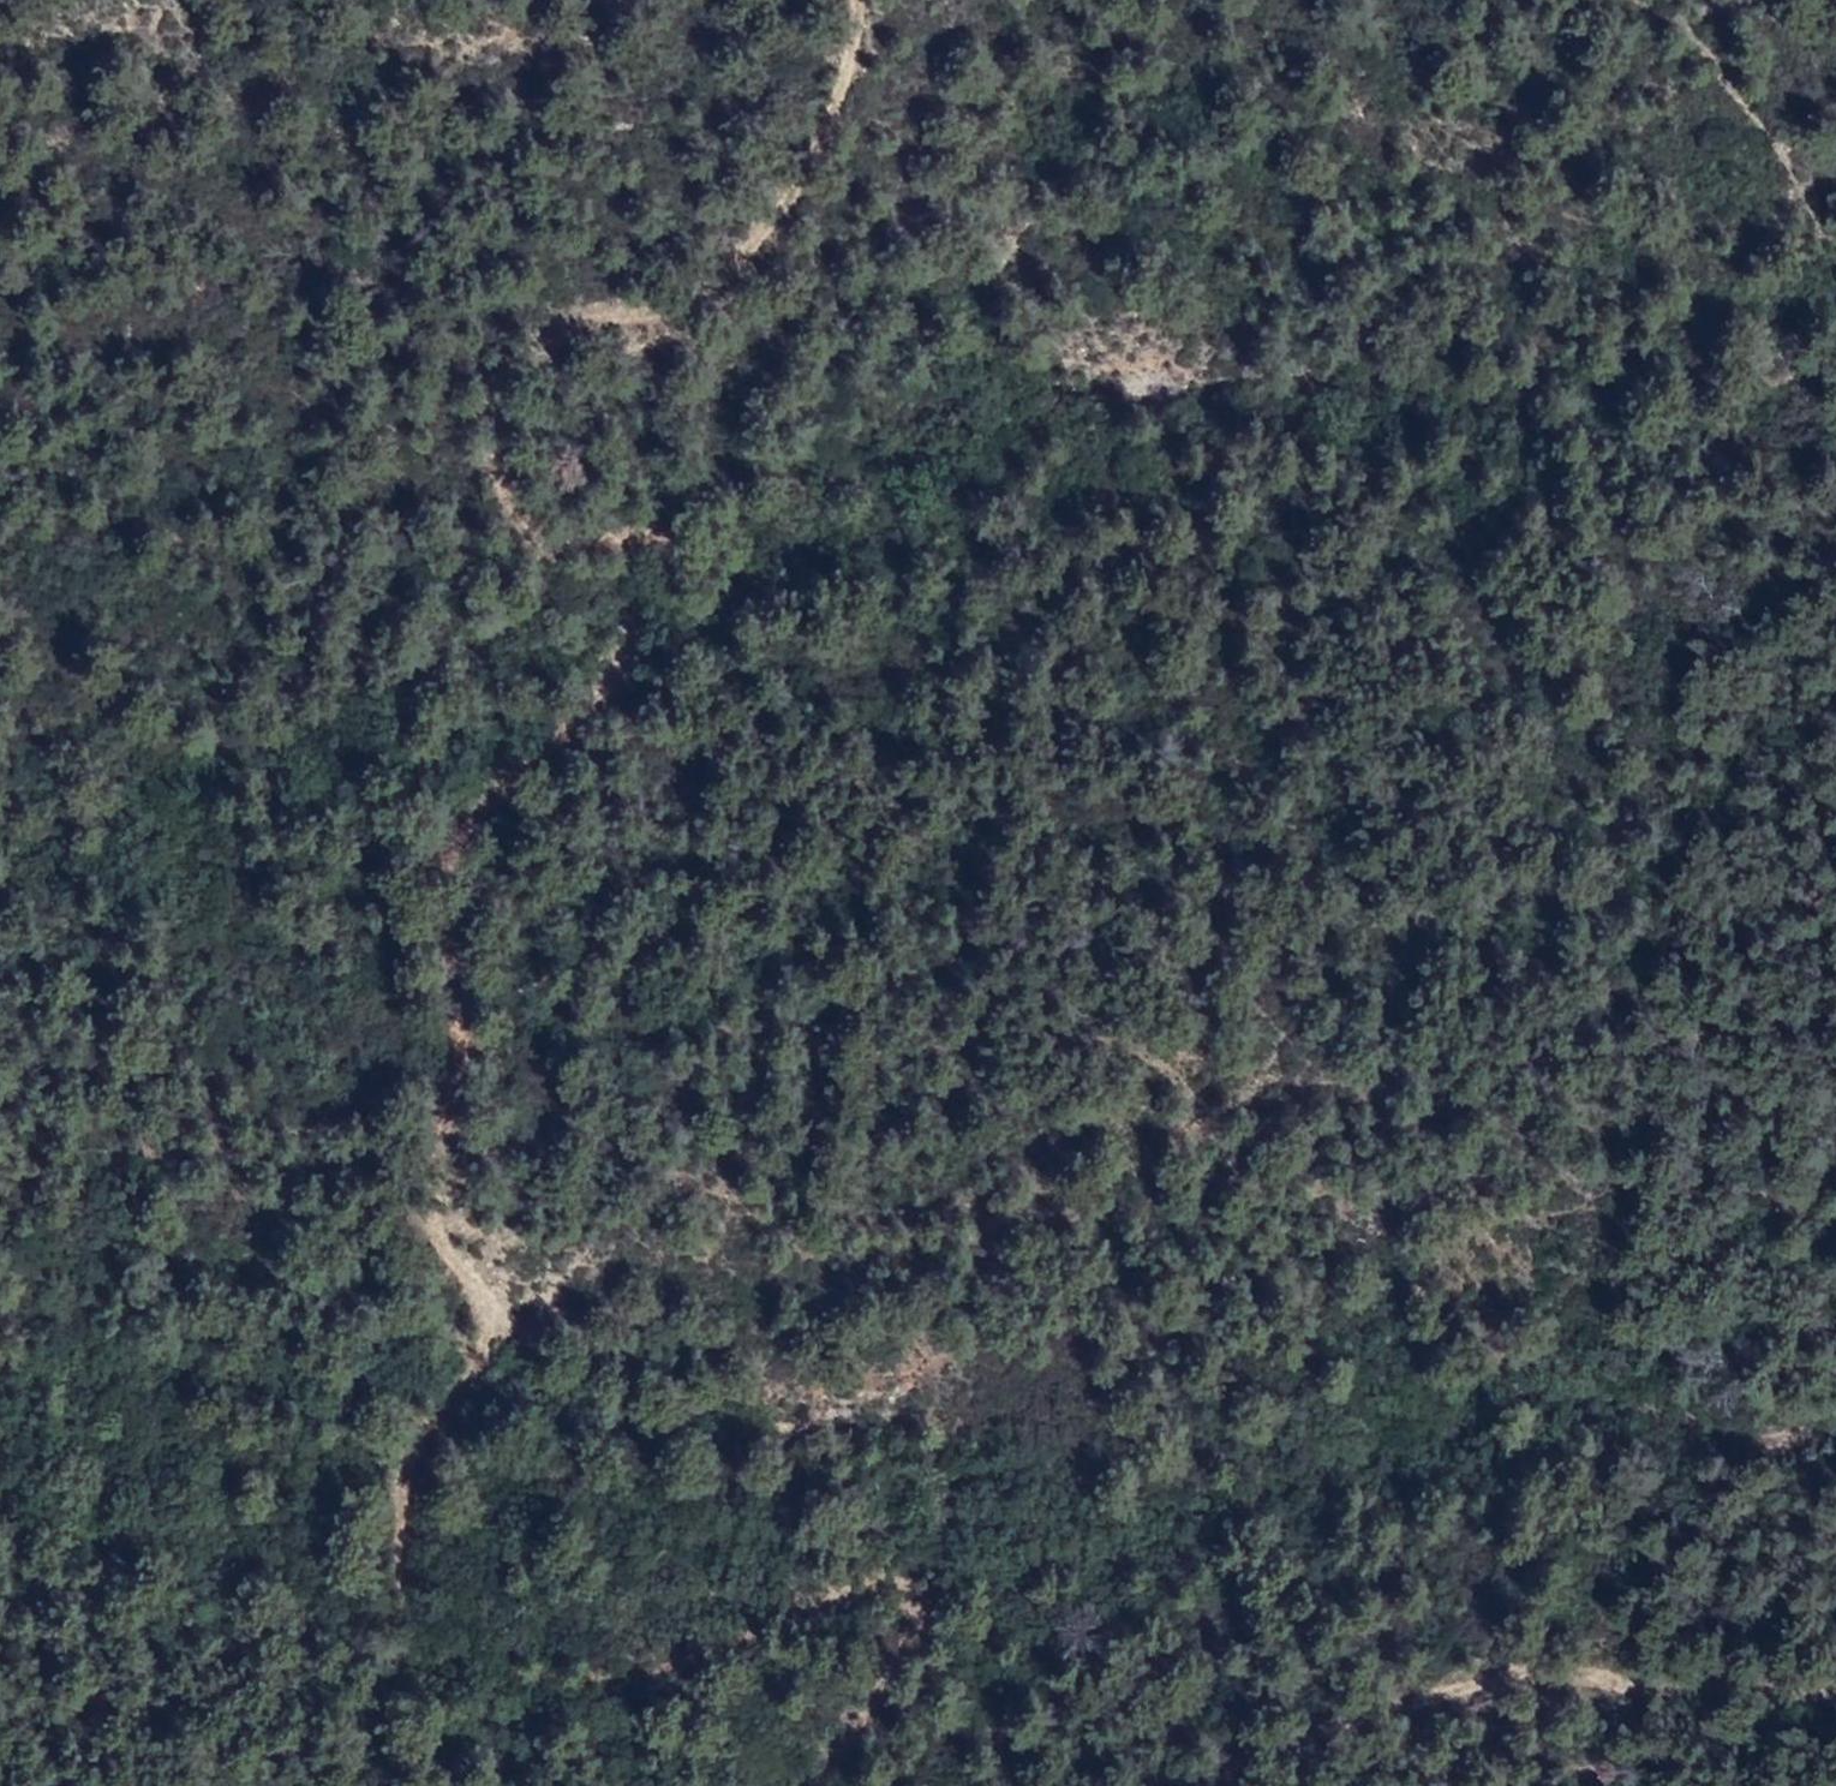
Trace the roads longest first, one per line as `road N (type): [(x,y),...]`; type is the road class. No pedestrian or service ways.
road 1 (track): [(853,0),(859,88),(759,232),(679,306),(544,327),(487,380),(501,499),(669,595),(510,793),(434,913),(458,1115),(451,1269),(487,1322),(403,1590),(487,1659),(652,1657),(880,1543),(896,1602),(782,1785)]
road 2 (track): [(1208,1785),(1354,1722),(1622,1672),(1835,1667)]

